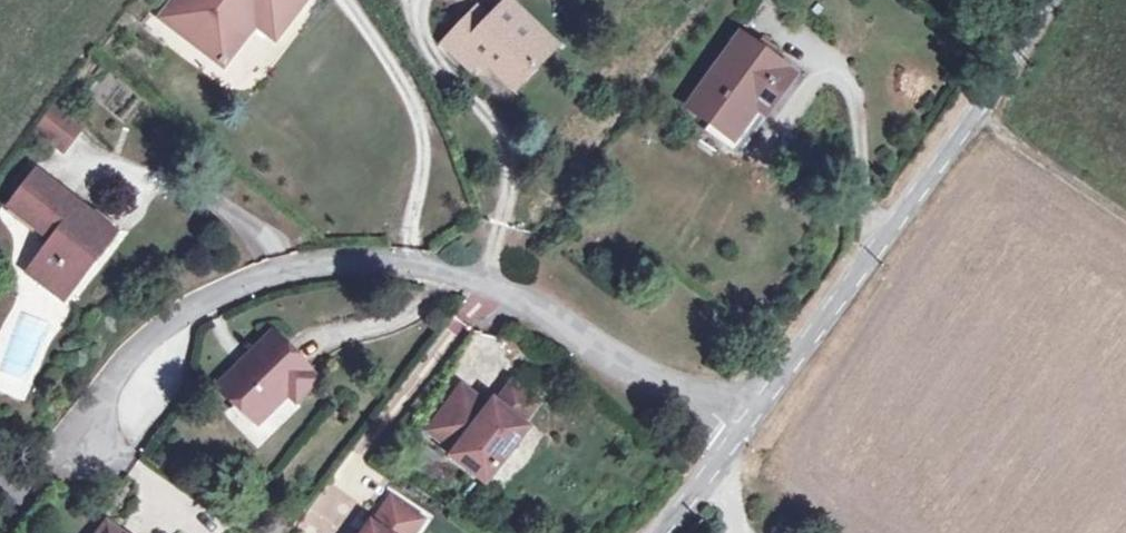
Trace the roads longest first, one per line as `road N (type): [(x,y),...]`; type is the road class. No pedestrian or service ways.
road 1 (residential): [(729,421),(626,373),(444,257),(328,256),(145,336),(93,412)]
road 2 (tertiary): [(1038,0),(923,179),(729,421)]
road 3 (tertiary): [(729,421),(647,532)]

